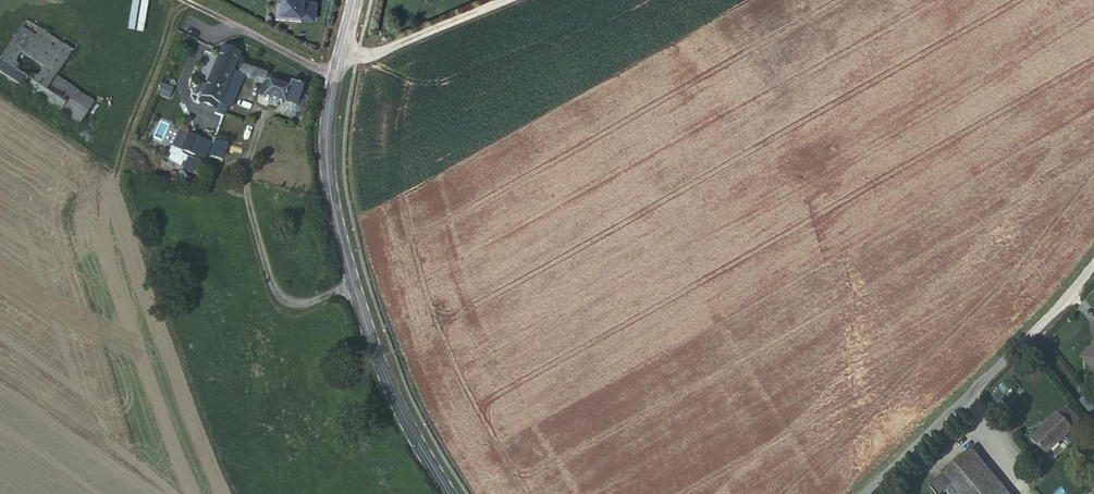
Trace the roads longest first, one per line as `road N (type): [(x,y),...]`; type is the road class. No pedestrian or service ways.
road 1 (tertiary): [(445,493),(399,418),(356,309),(321,151),(353,0)]
road 2 (tertiary): [(866,493),(1093,267)]

